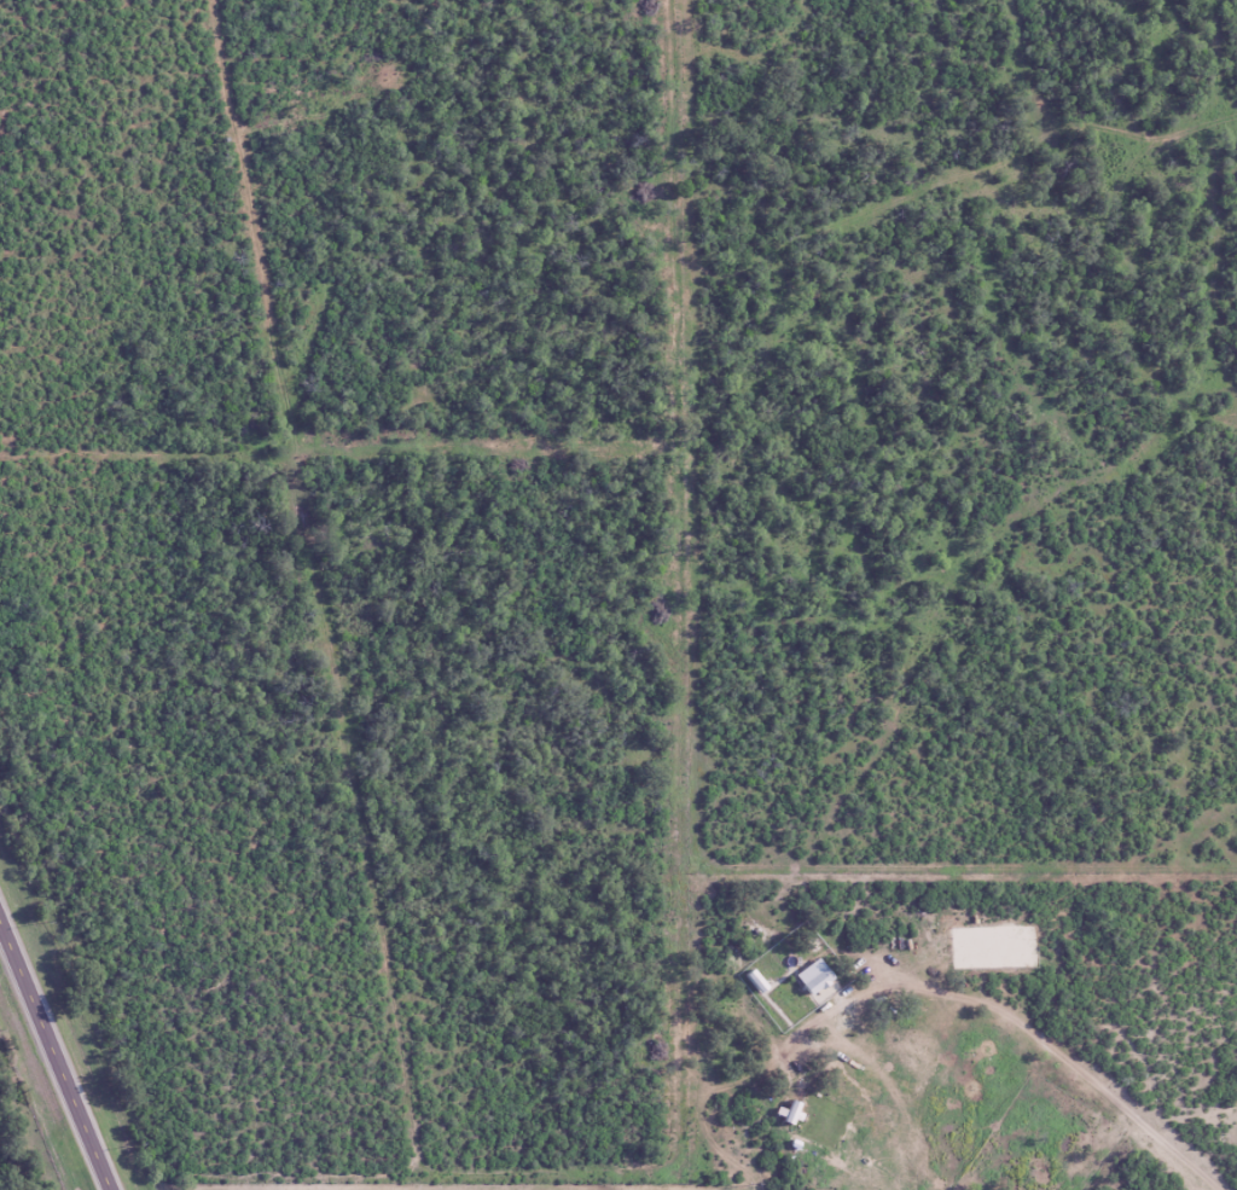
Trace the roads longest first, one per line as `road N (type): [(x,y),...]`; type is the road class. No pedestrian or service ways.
road 1 (primary): [(115,1189),(0,912)]

